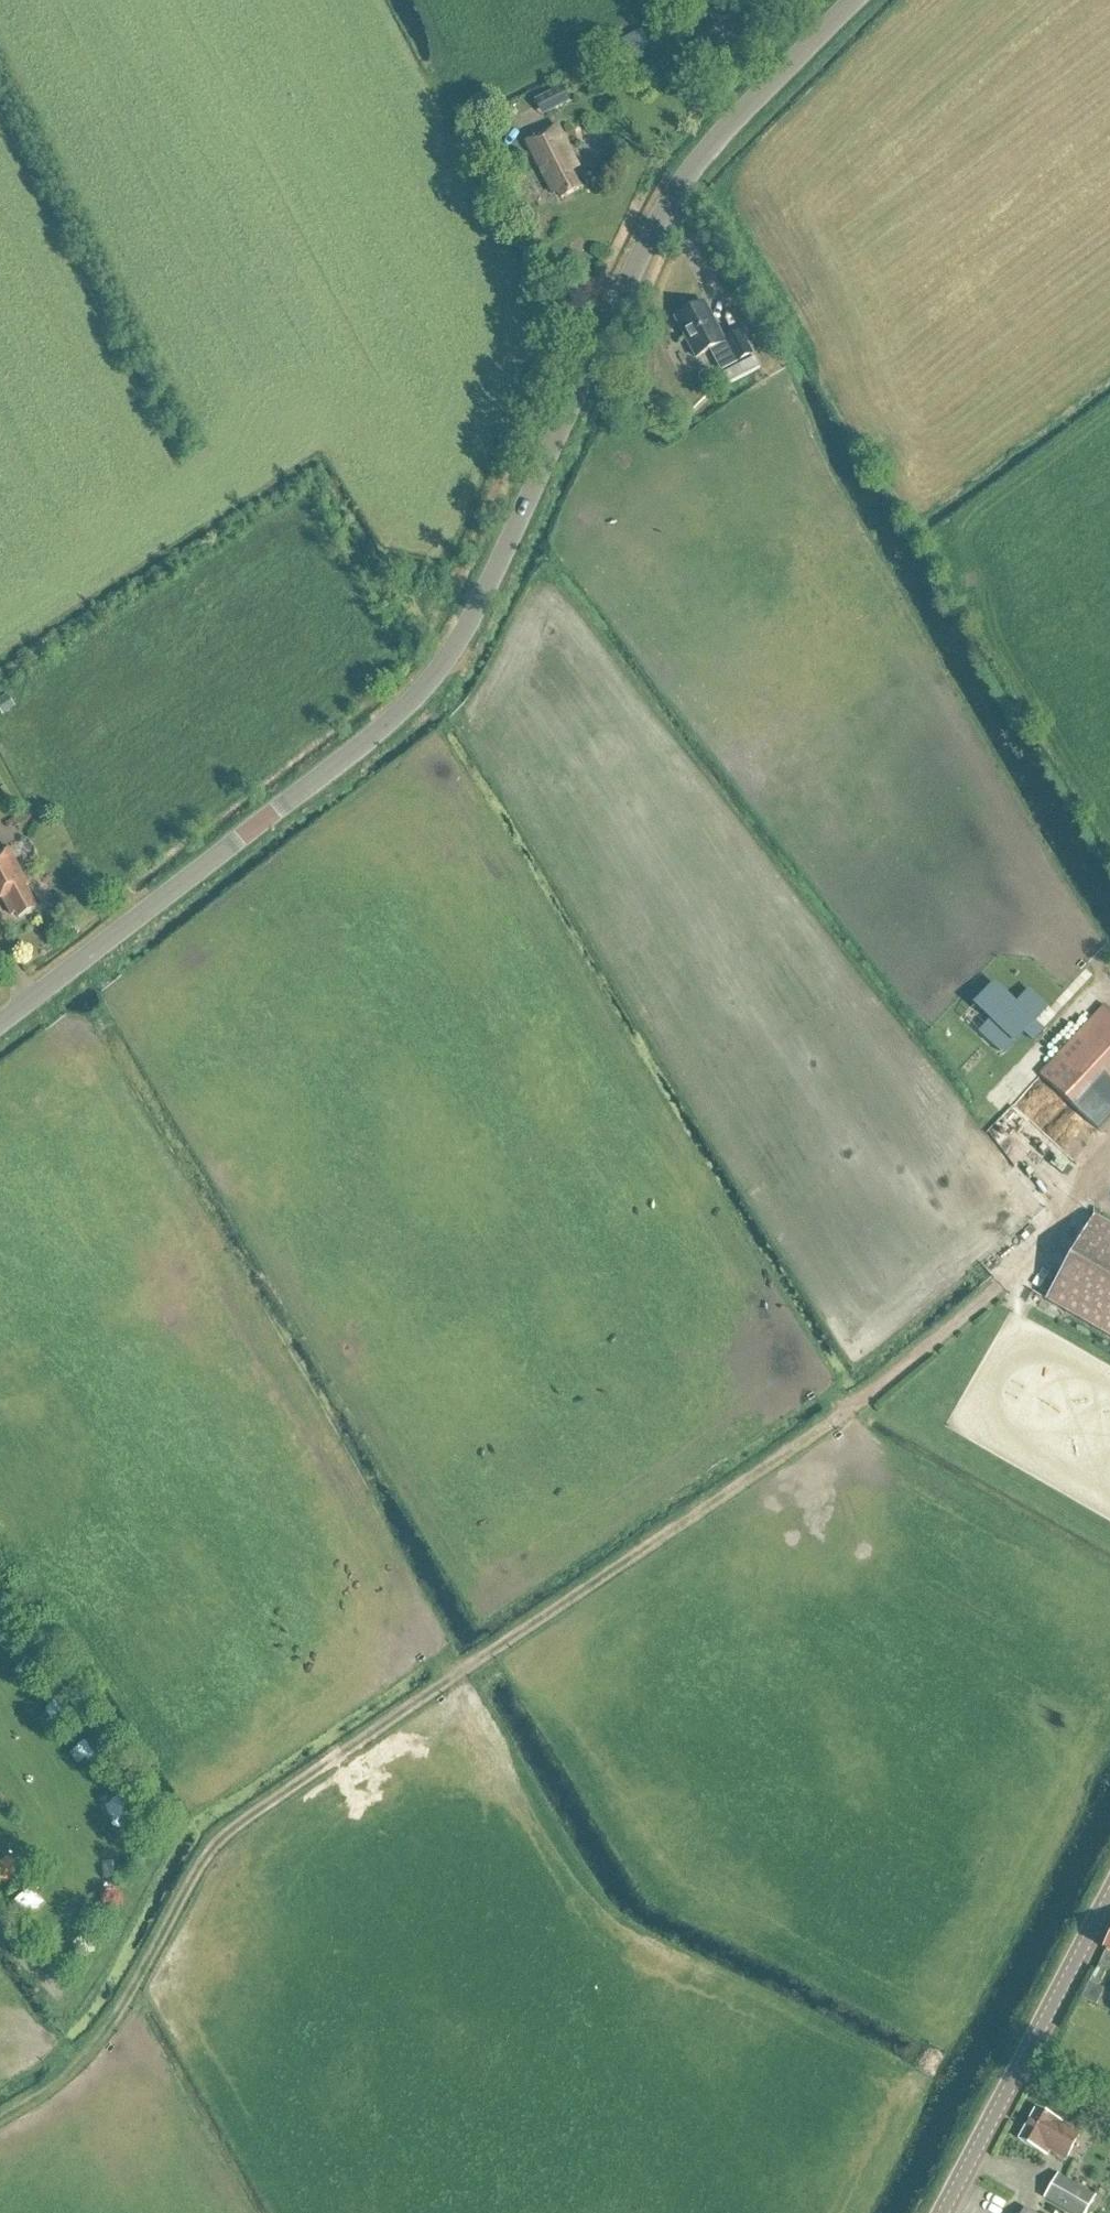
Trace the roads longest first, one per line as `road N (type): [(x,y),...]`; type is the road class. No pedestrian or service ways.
road 1 (unclassified): [(0,1022),(424,691),(474,615),(630,245),(854,0)]
road 2 (tertiary): [(943,2212),(1109,1898)]

